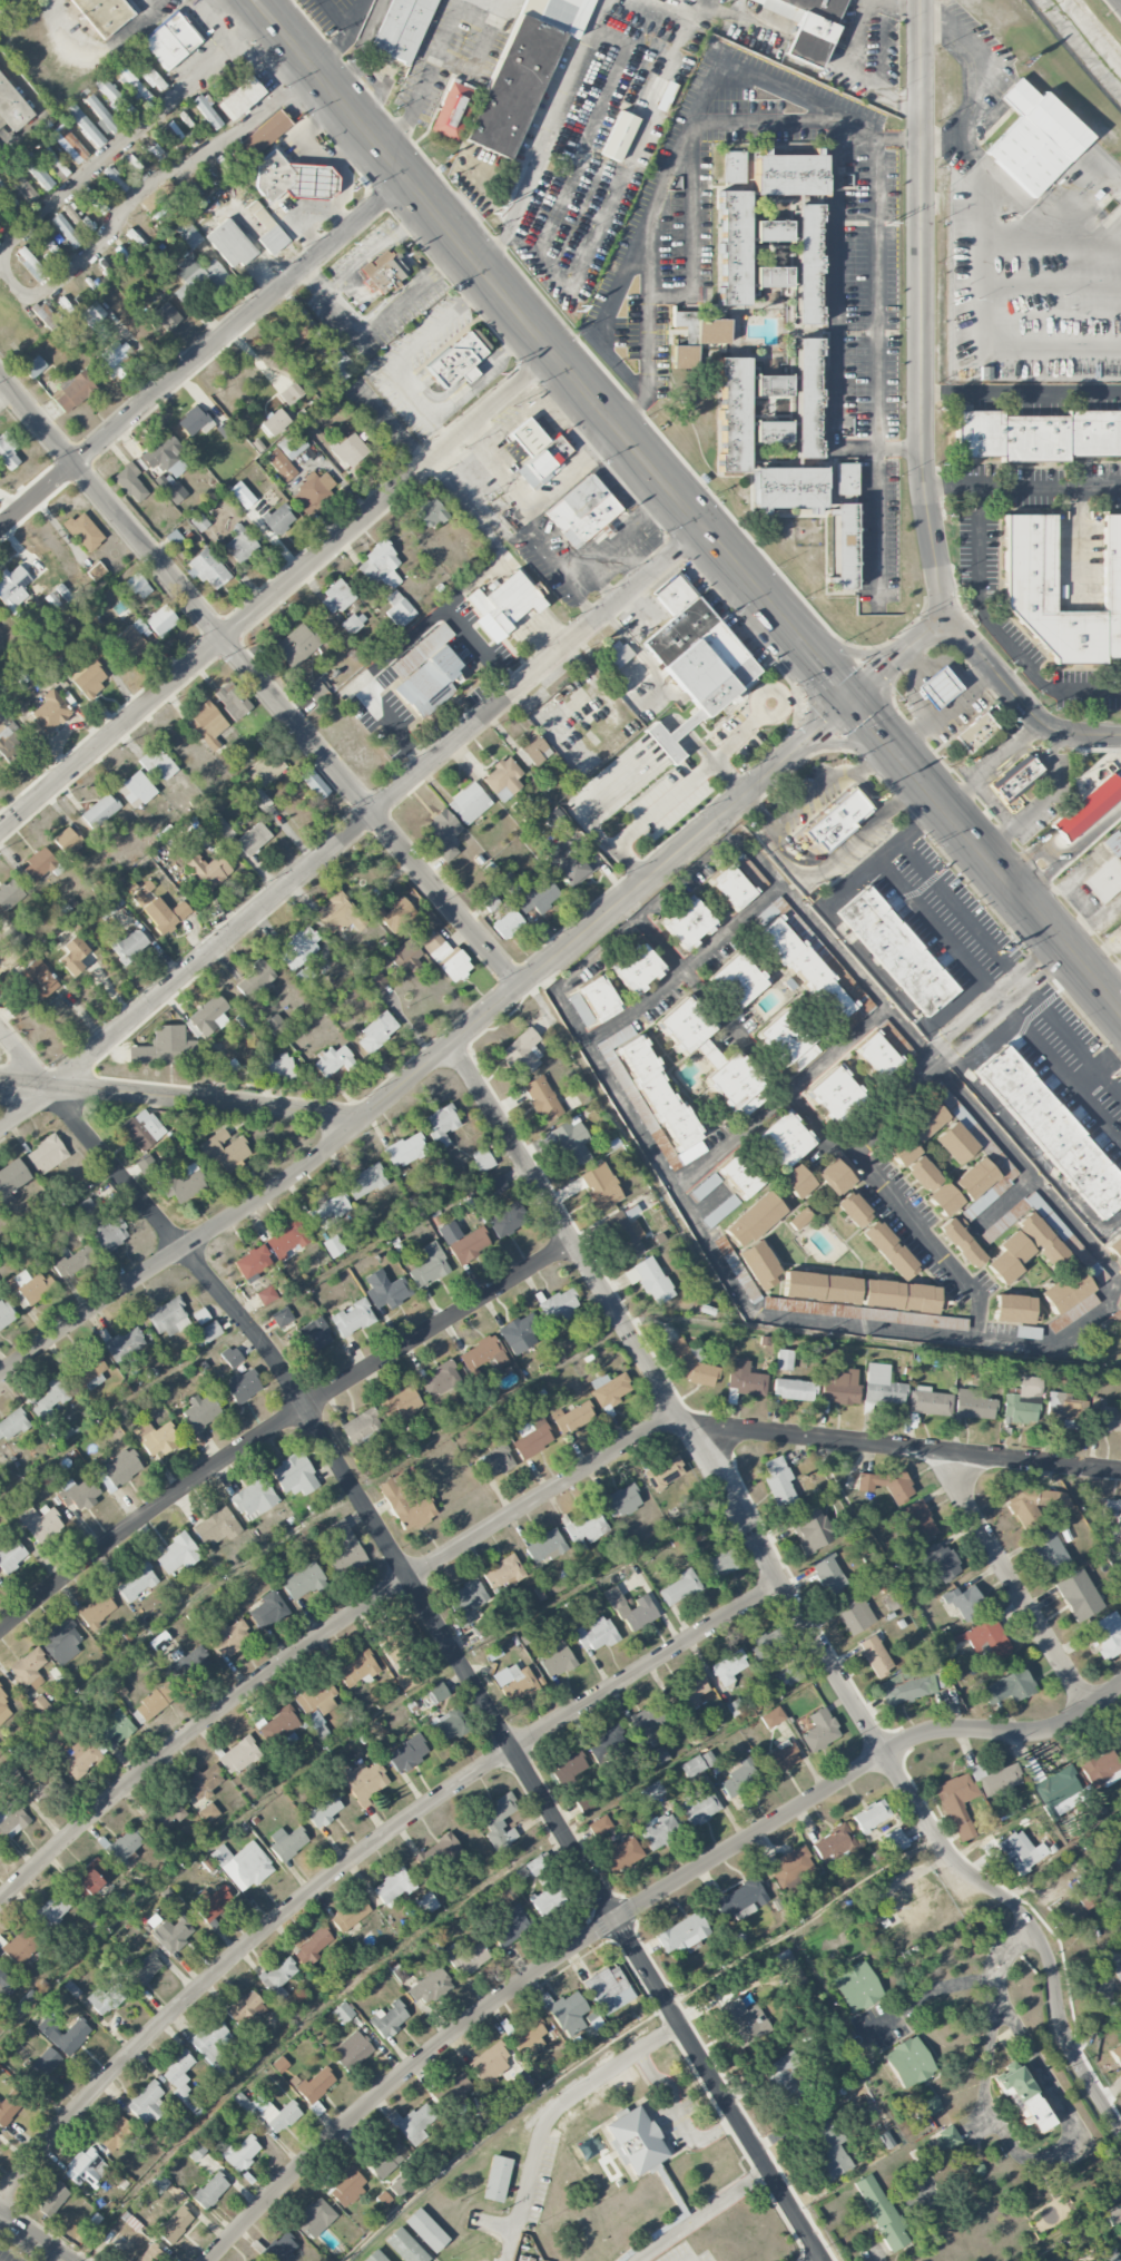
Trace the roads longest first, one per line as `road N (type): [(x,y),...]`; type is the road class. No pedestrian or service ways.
road 1 (residential): [(824,2260),(262,1341),(79,1126),(58,1085)]
road 2 (residential): [(1120,2130),(1072,2053),(1034,1926),(947,1854),(451,1040)]
road 3 (residential): [(1120,1471),(680,1418),(657,1425),(311,1642),(145,1770),(0,1901)]
road 4 (residential): [(1120,1689),(1052,1730),(967,1729),(918,1738),(617,1919),(469,2022),(357,2115),(211,2260)]
road 5 (residential): [(783,1583),(512,1750),(293,1907),(145,2040),(0,2200)]
road 6 (residential): [(701,528),(0,1127)]
road 7 (primary): [(849,699),(254,0)]
road 8 (residential): [(744,791),(362,1117),(0,1079)]
road 9 (residential): [(521,985),(0,376)]
road 10 (residential): [(553,353),(0,830)]
road 11 (residential): [(573,1242),(273,1428),(0,1630)]
road 12 (residential): [(920,0),(922,460),(946,618)]
road 13 (residential): [(405,179),(0,528)]
road 14 (residential): [(362,1117),(287,1181),(0,1375)]
road 15 (primary): [(1120,1012),(849,699)]
road 16 (residential): [(1091,1713),(964,1509),(950,1452)]
road 17 (residential): [(1120,734),(1056,727),(946,618)]
road 18 (residential): [(849,699),(744,791)]
road 19 (residential): [(946,618),(849,699)]

